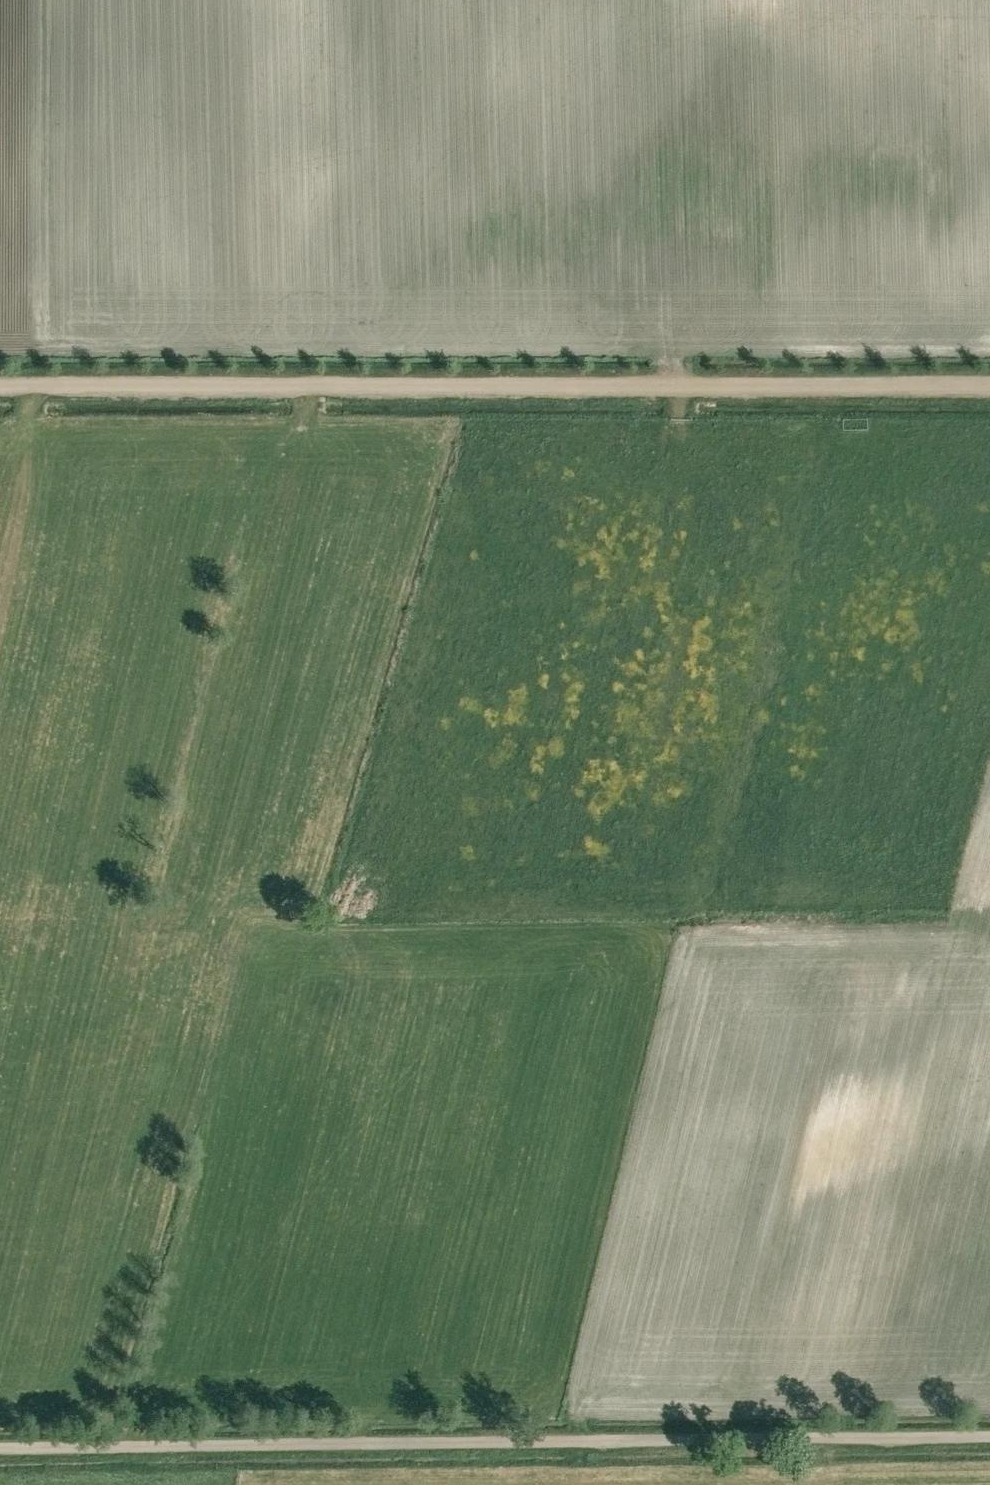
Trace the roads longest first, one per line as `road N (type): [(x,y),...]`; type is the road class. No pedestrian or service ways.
road 1 (track): [(989,1438),(0,1448)]
road 2 (track): [(0,382),(989,382)]

